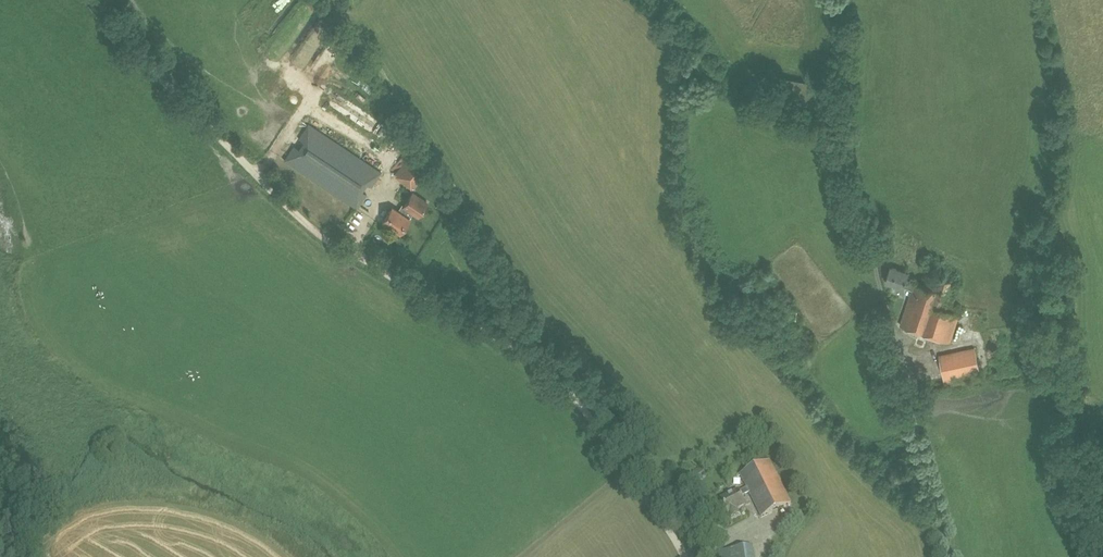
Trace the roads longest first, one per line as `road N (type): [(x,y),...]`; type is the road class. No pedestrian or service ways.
road 1 (track): [(687,556),(557,381),(306,224),(161,79),(97,0)]
road 2 (track): [(337,0),(521,289),(671,455),(726,535)]

